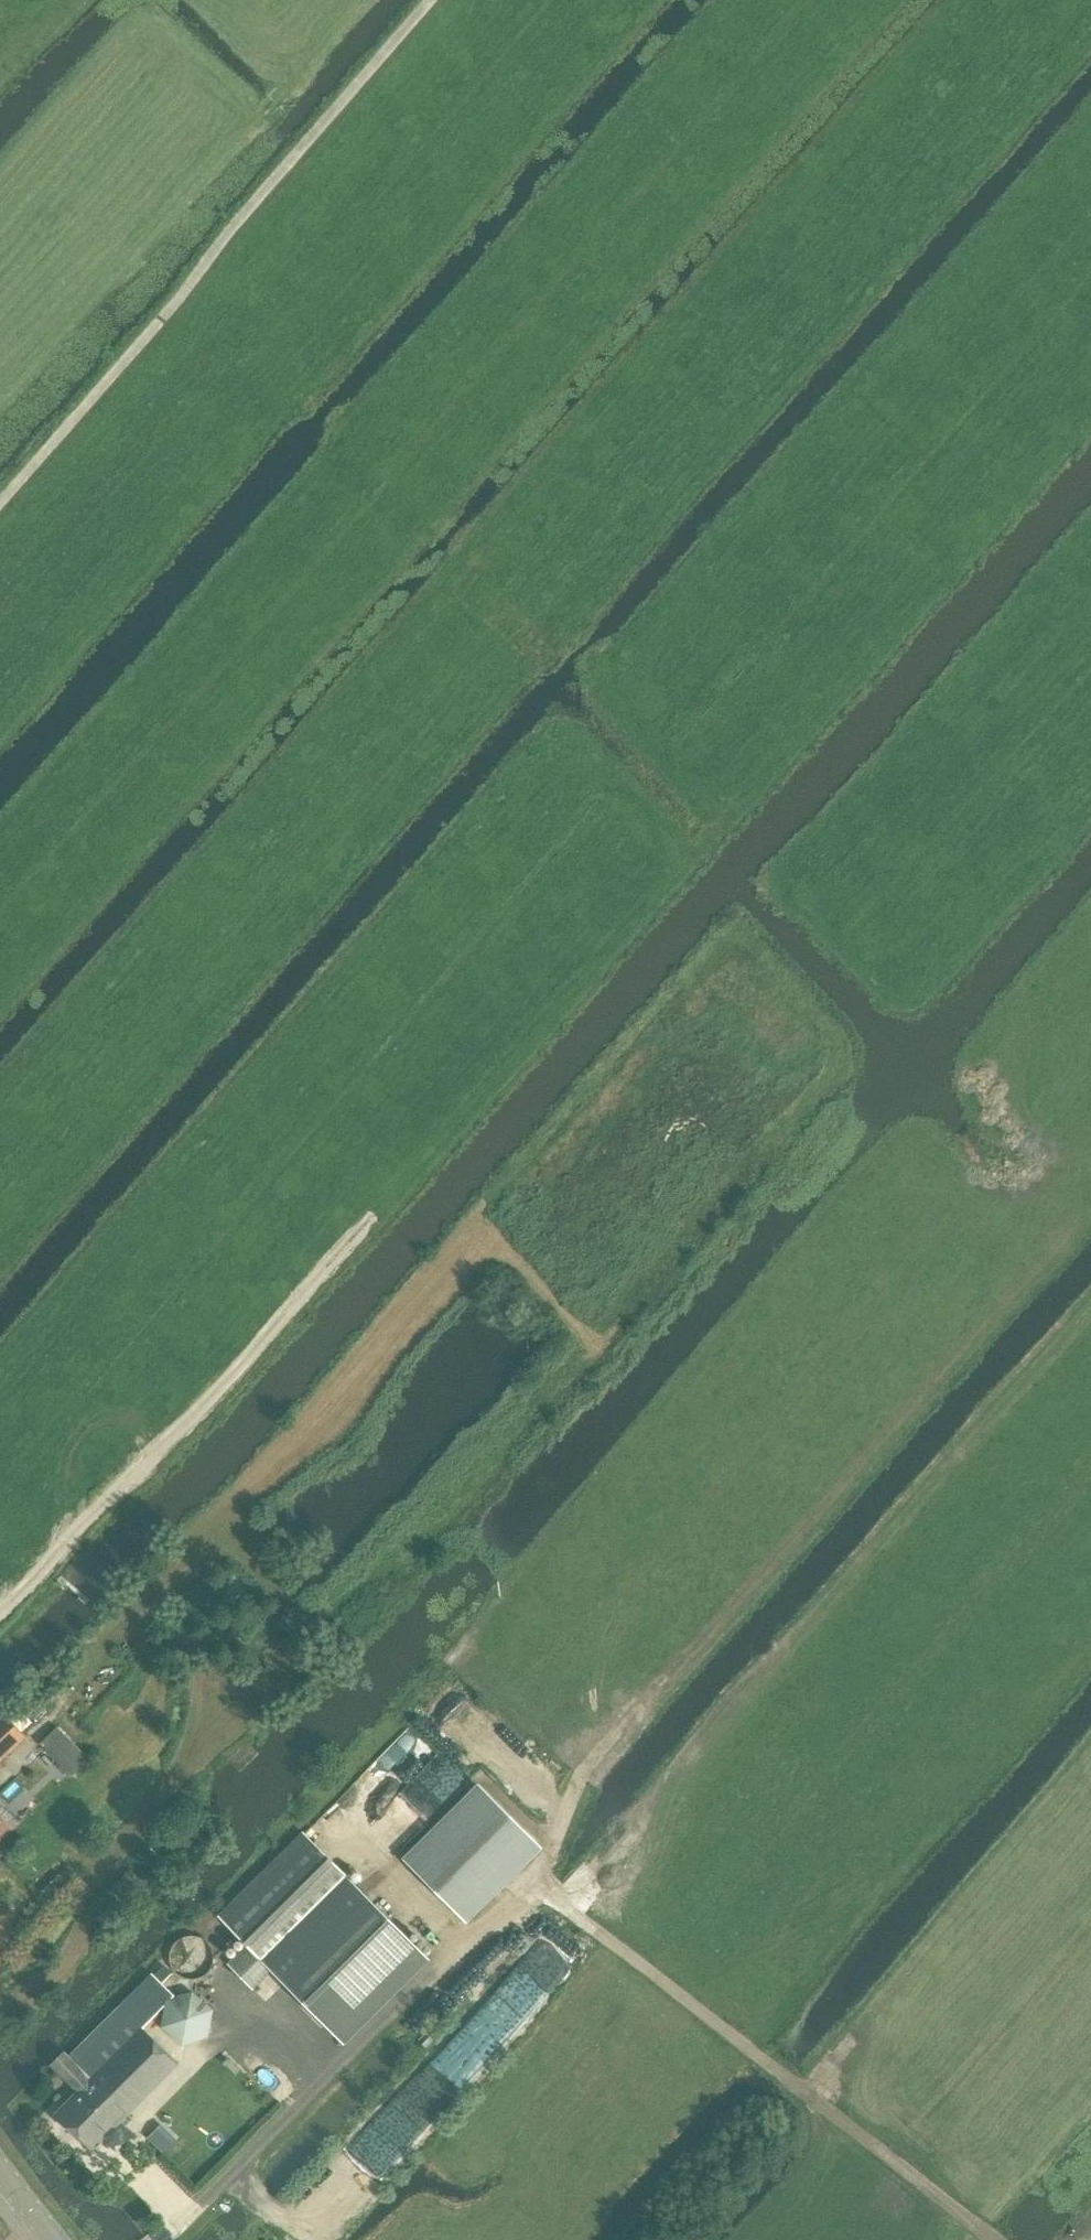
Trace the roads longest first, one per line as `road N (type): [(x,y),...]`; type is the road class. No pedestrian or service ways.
road 1 (track): [(995,2239),(528,1883),(413,1989)]
road 2 (track): [(475,1102),(0,1620)]
road 3 (track): [(434,0),(0,503)]

